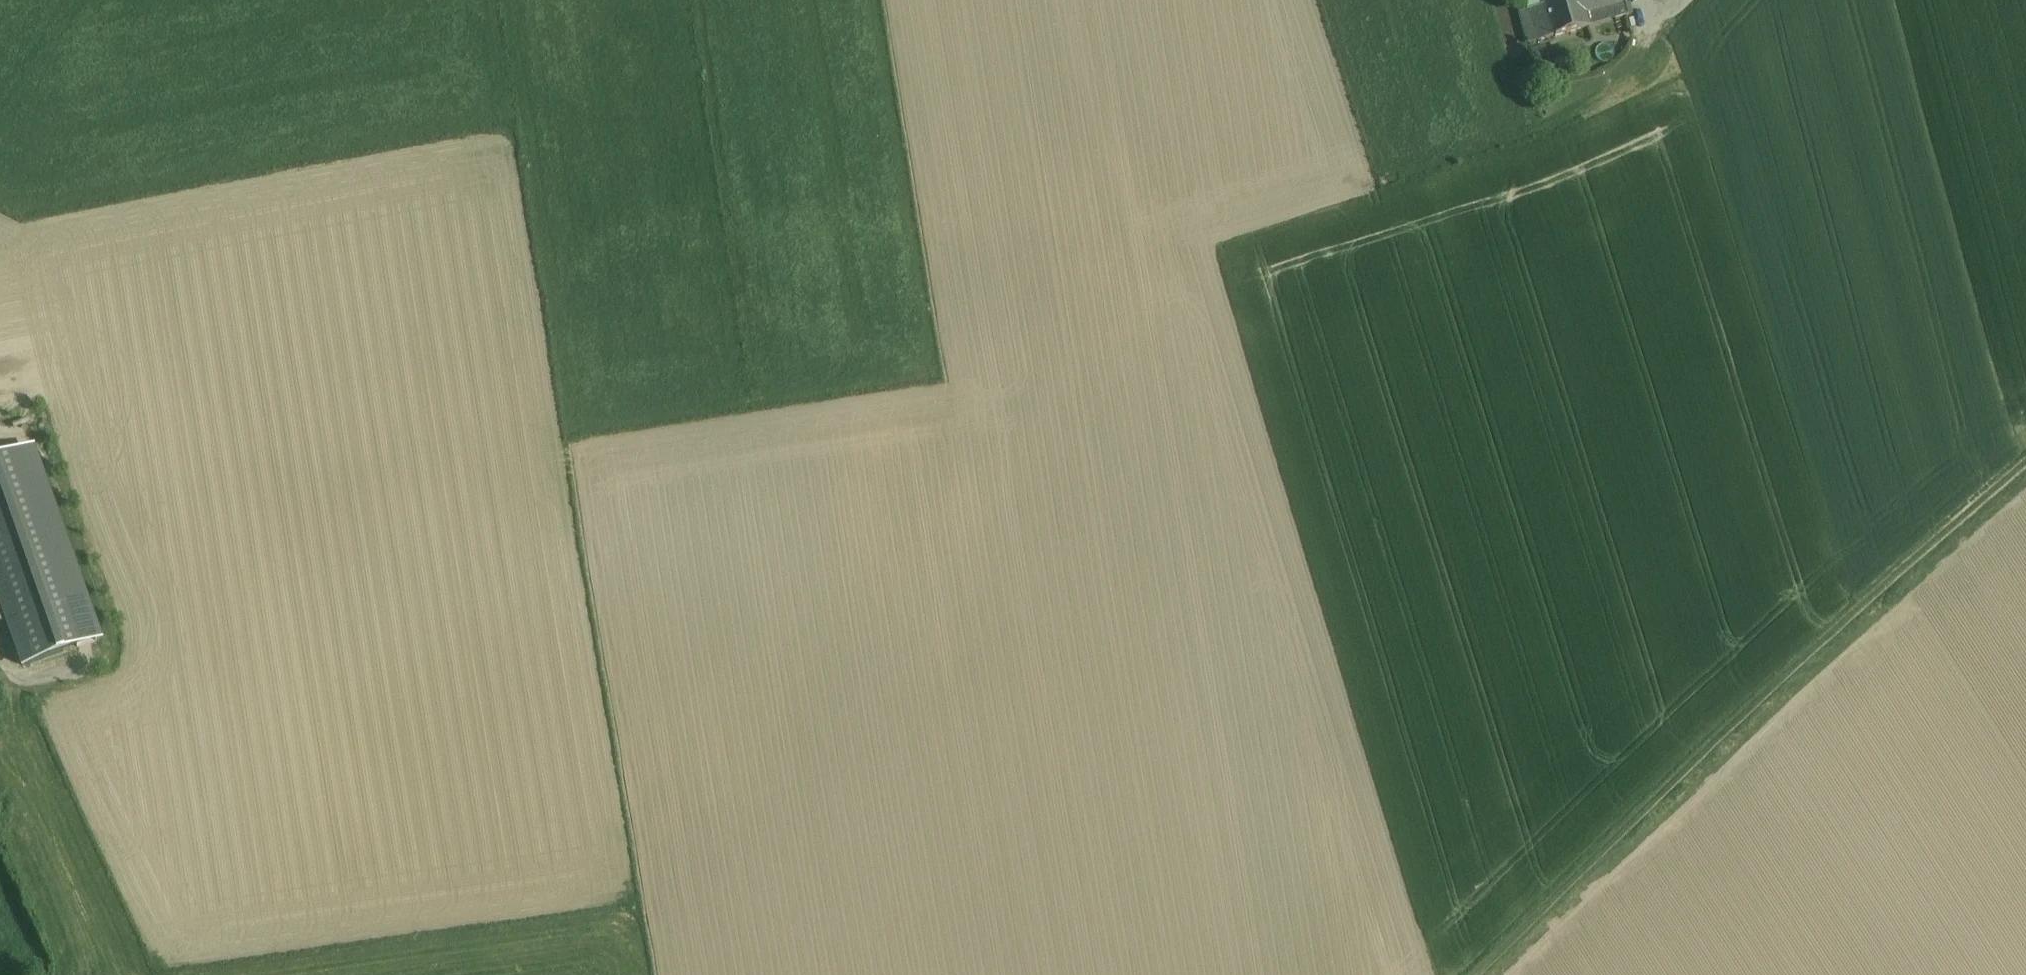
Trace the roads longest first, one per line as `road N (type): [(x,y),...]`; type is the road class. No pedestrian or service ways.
road 1 (track): [(2025,464),(1876,593),(1473,974)]

